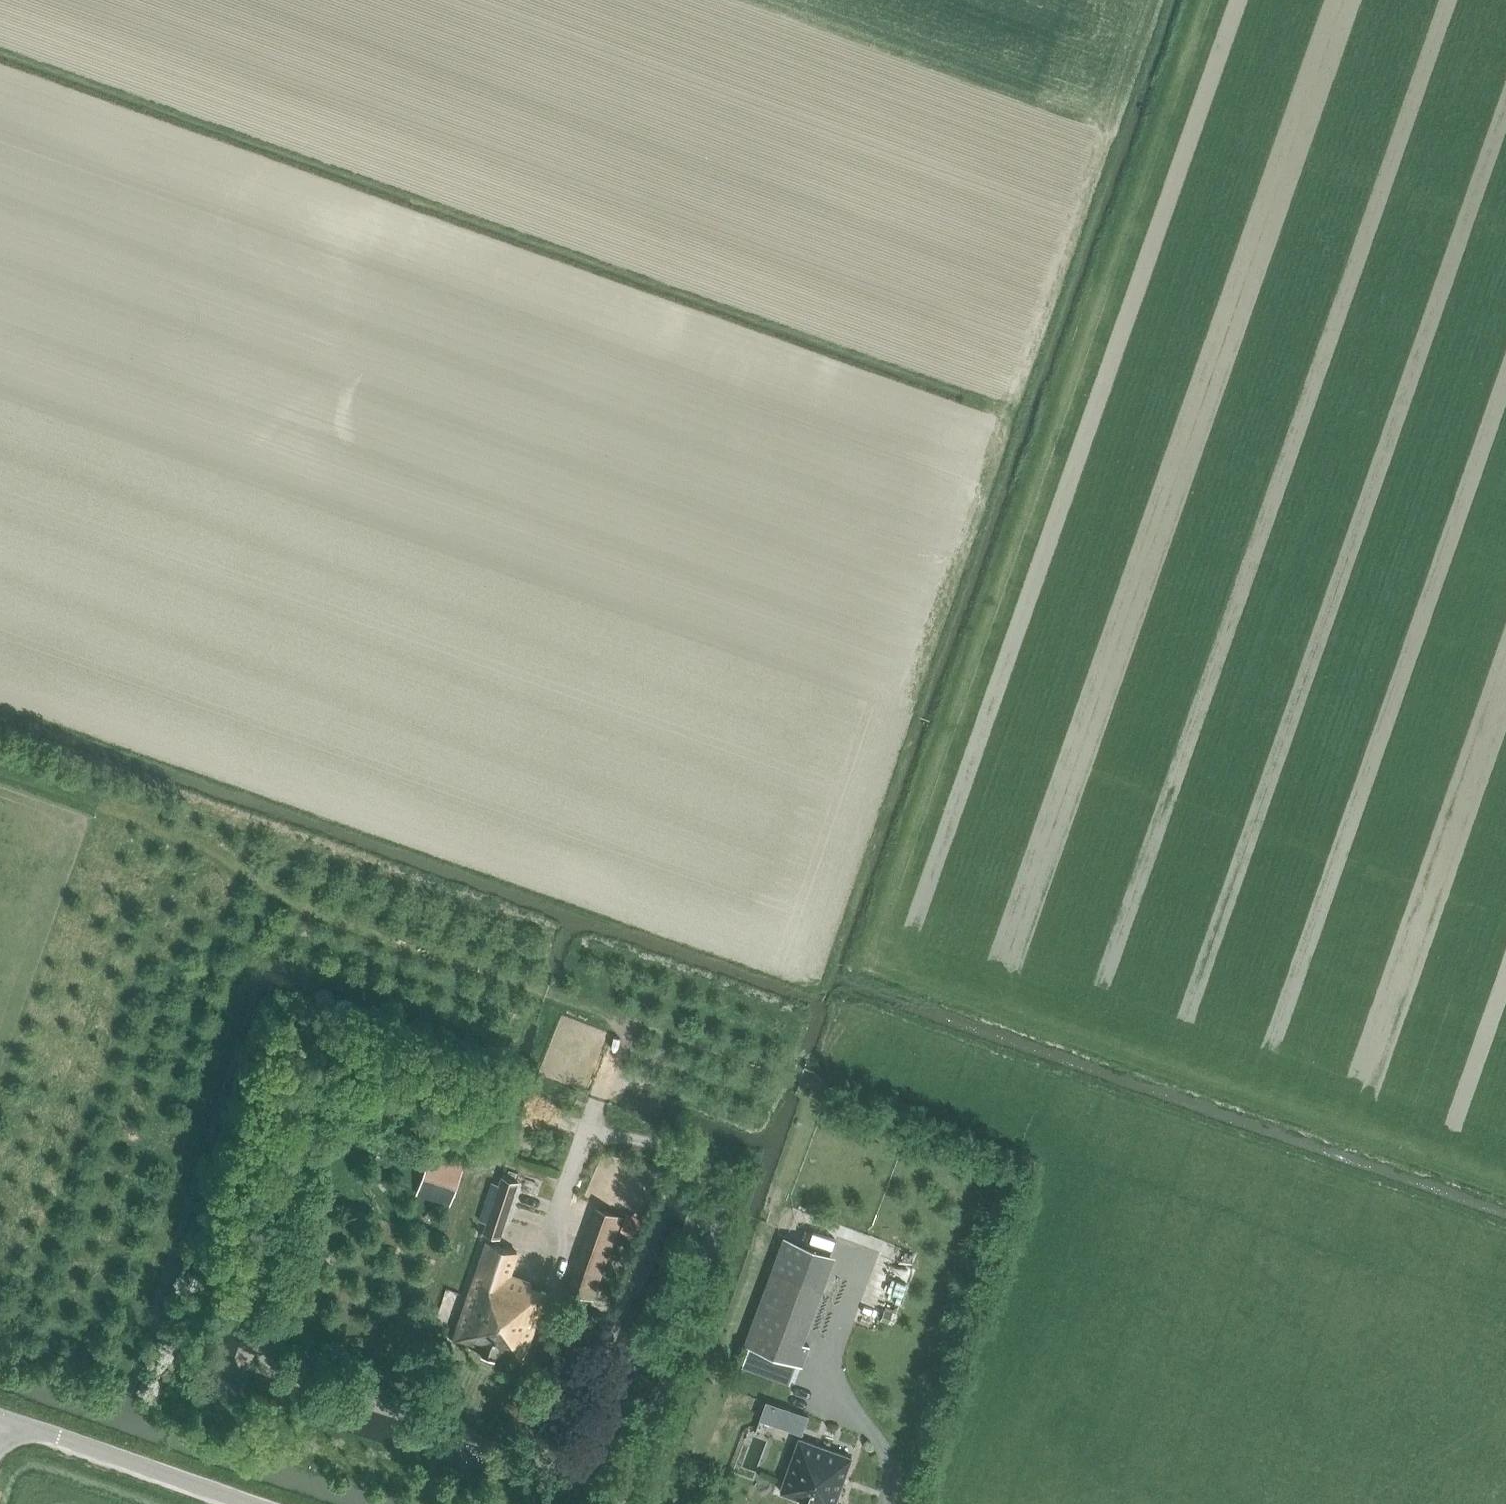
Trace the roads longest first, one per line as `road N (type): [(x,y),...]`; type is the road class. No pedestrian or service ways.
road 1 (unclassified): [(209,1503),(2,1432)]

